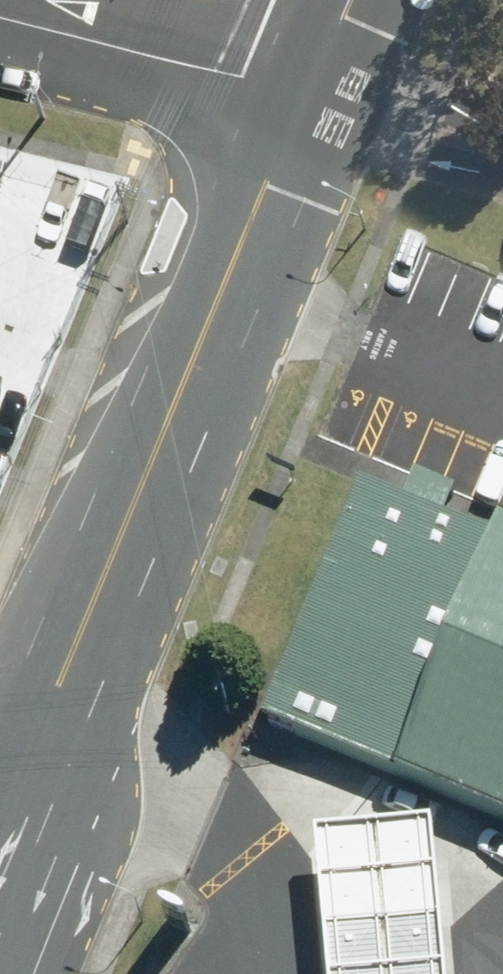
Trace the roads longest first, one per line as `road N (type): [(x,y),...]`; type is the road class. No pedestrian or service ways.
road 1 (secondary): [(310,88),(60,686)]
road 2 (residential): [(0,17),(310,88)]
road 3 (secondary): [(60,686),(24,919),(8,973)]

